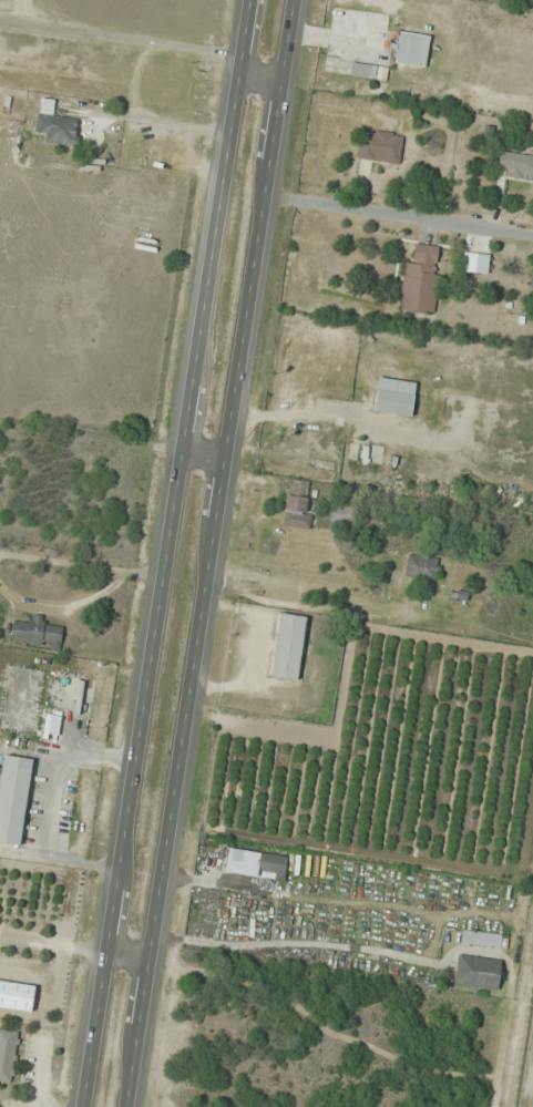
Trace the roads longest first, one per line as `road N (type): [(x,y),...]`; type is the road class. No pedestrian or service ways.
road 1 (primary): [(126,1106),(294,0)]
road 2 (primary): [(250,0),(84,1106)]
road 3 (residential): [(266,195),(532,236)]

